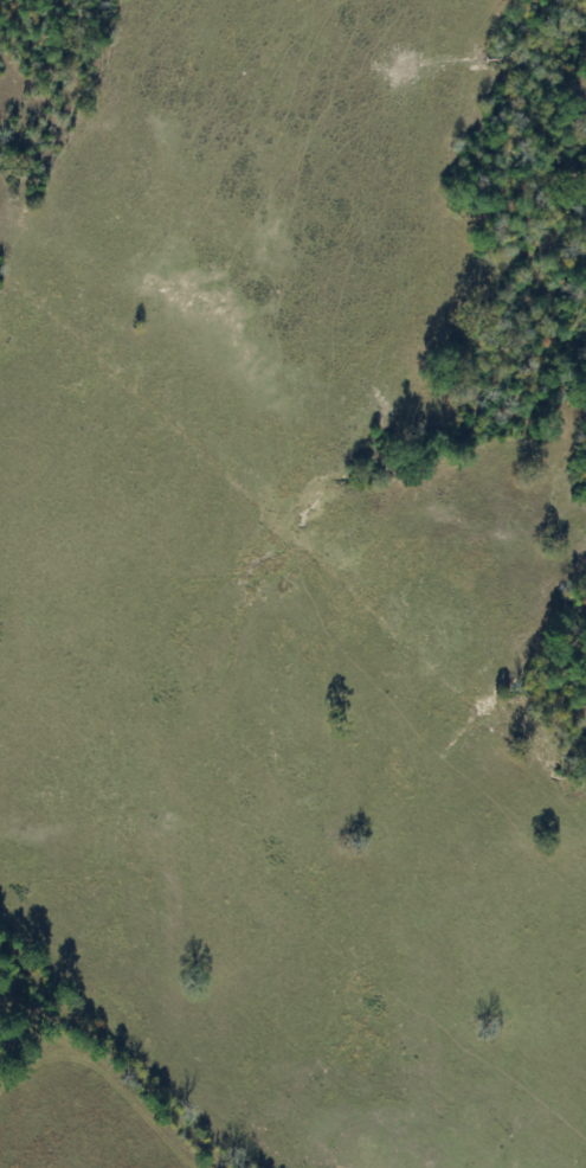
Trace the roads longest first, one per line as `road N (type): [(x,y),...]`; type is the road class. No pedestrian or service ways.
road 1 (residential): [(176,1167),(0,972)]

